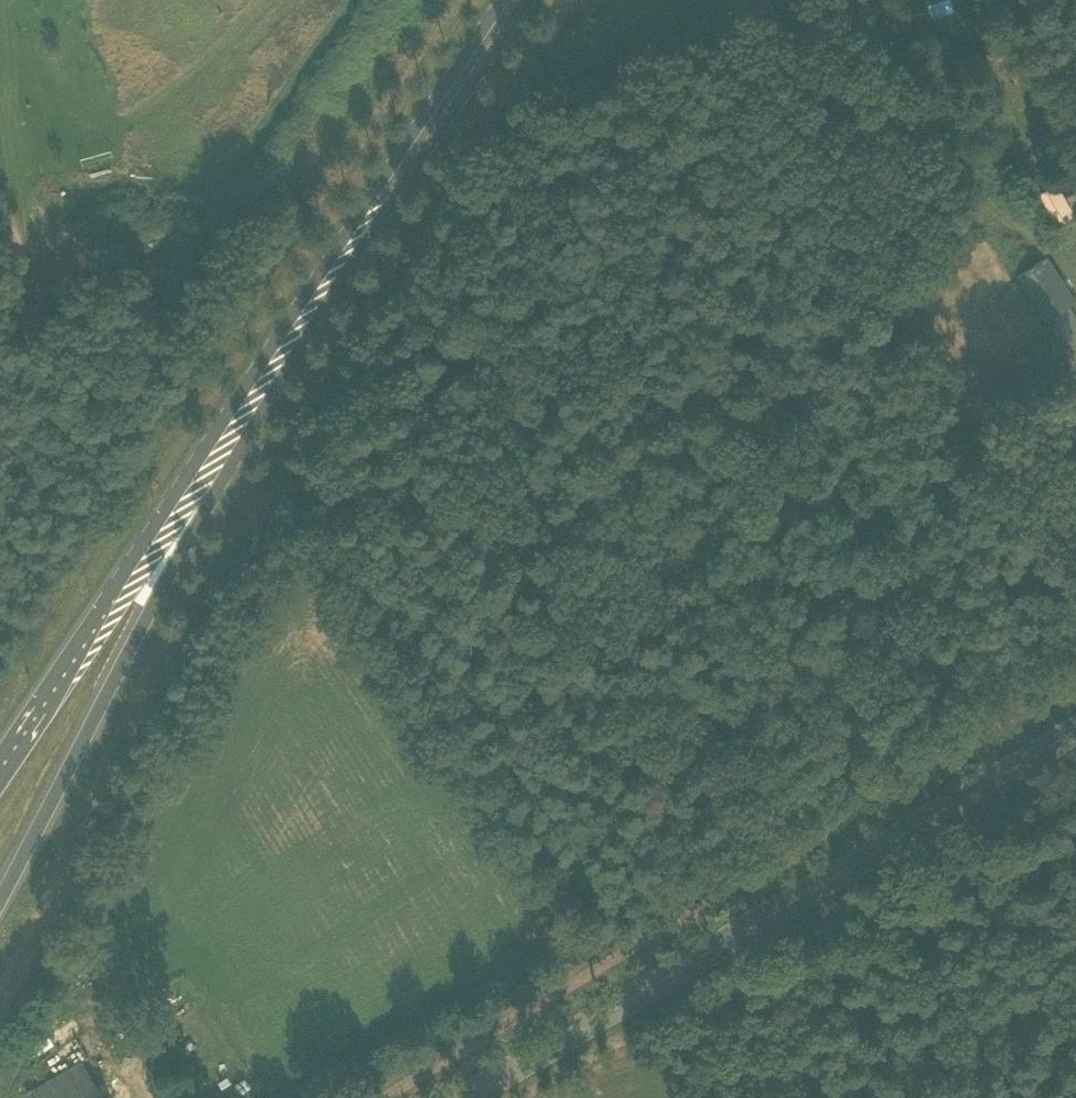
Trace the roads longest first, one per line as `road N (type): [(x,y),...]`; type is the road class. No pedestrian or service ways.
road 1 (tertiary): [(467,1097),(1075,732)]
road 2 (primary): [(0,887),(271,366)]
road 3 (track): [(424,0),(309,177),(0,307)]
road 4 (primary): [(271,366),(0,773)]
road 5 (primary): [(271,366),(515,0)]

